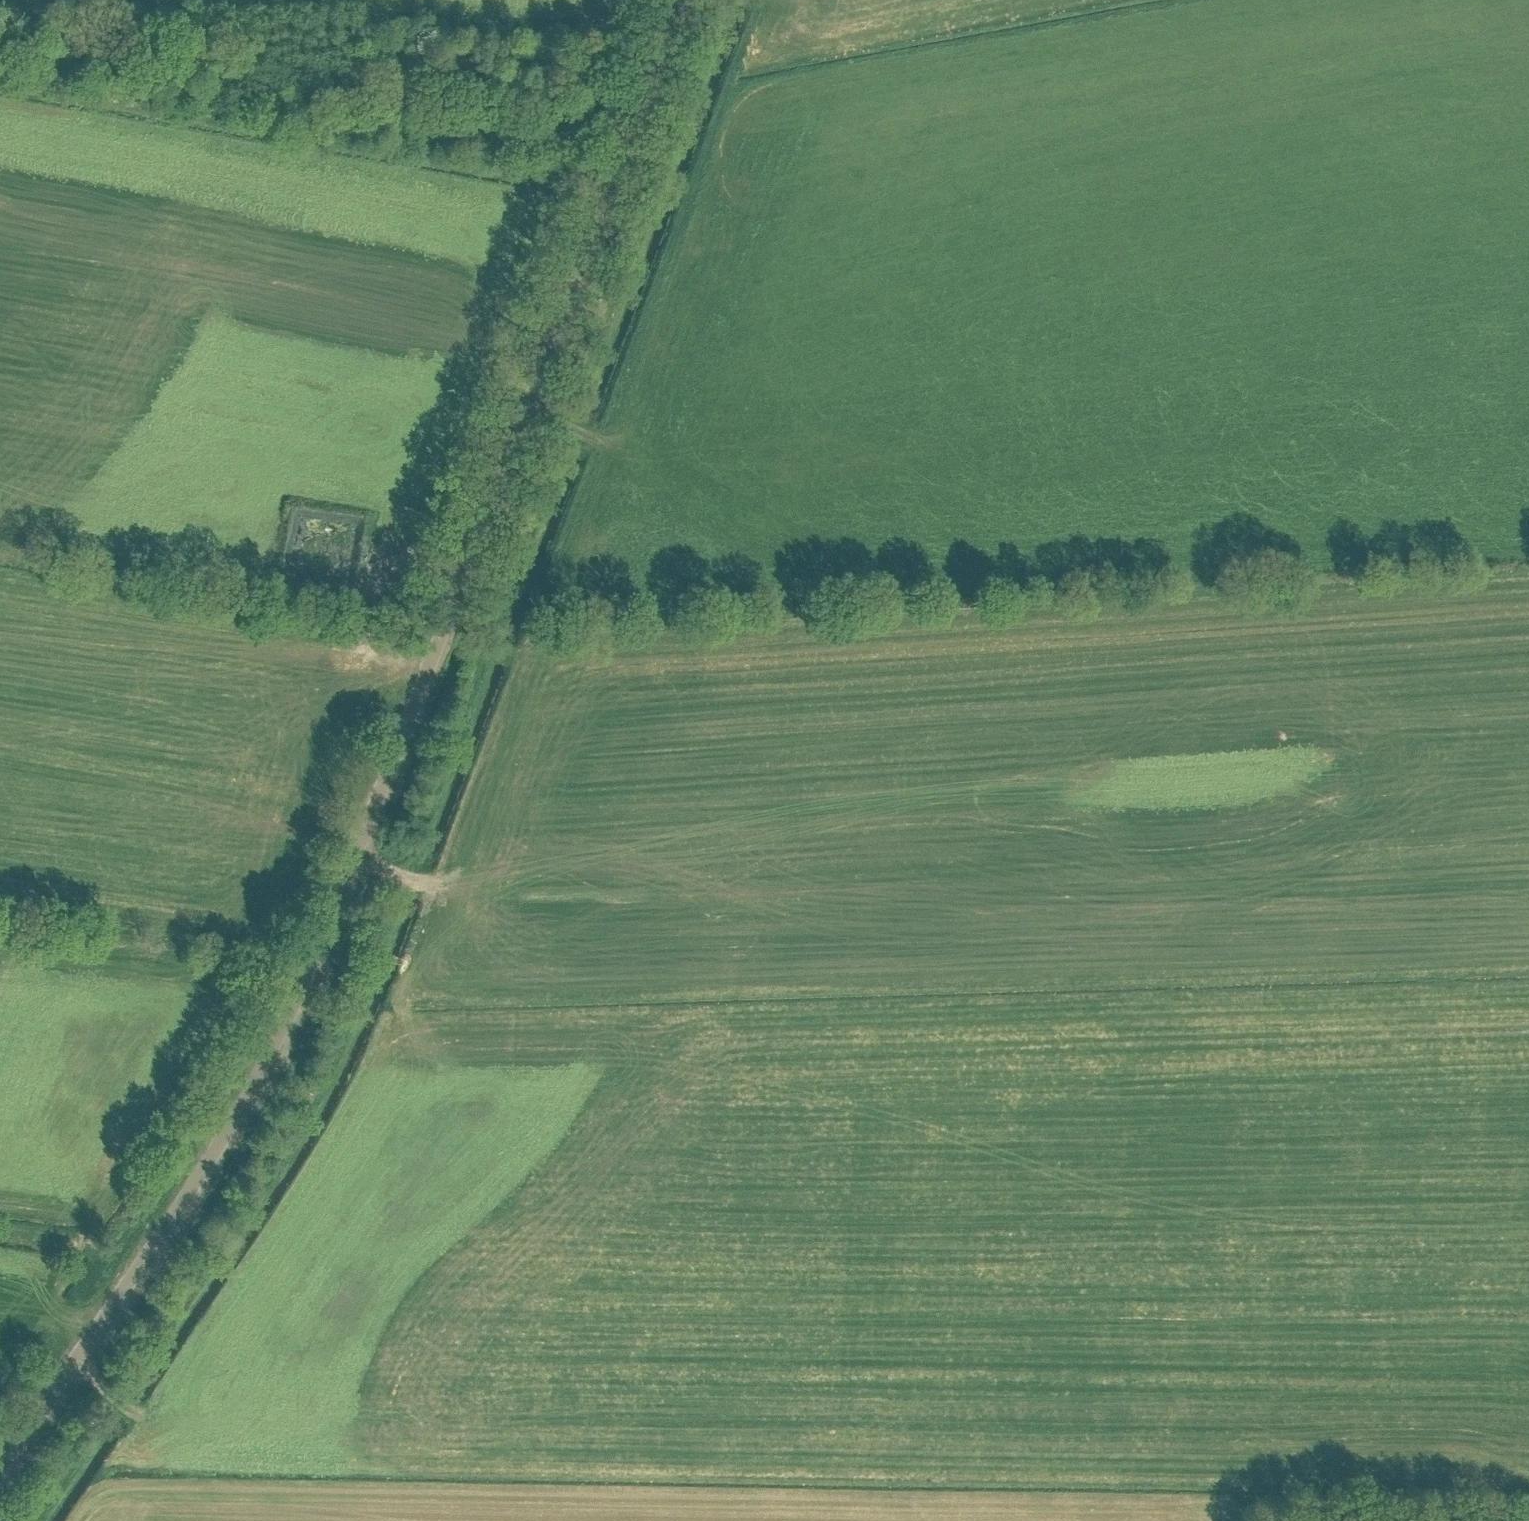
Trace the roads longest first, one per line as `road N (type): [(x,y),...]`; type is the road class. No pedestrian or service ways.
road 1 (unclassified): [(0,1471),(201,1173),(319,947),(682,0)]

